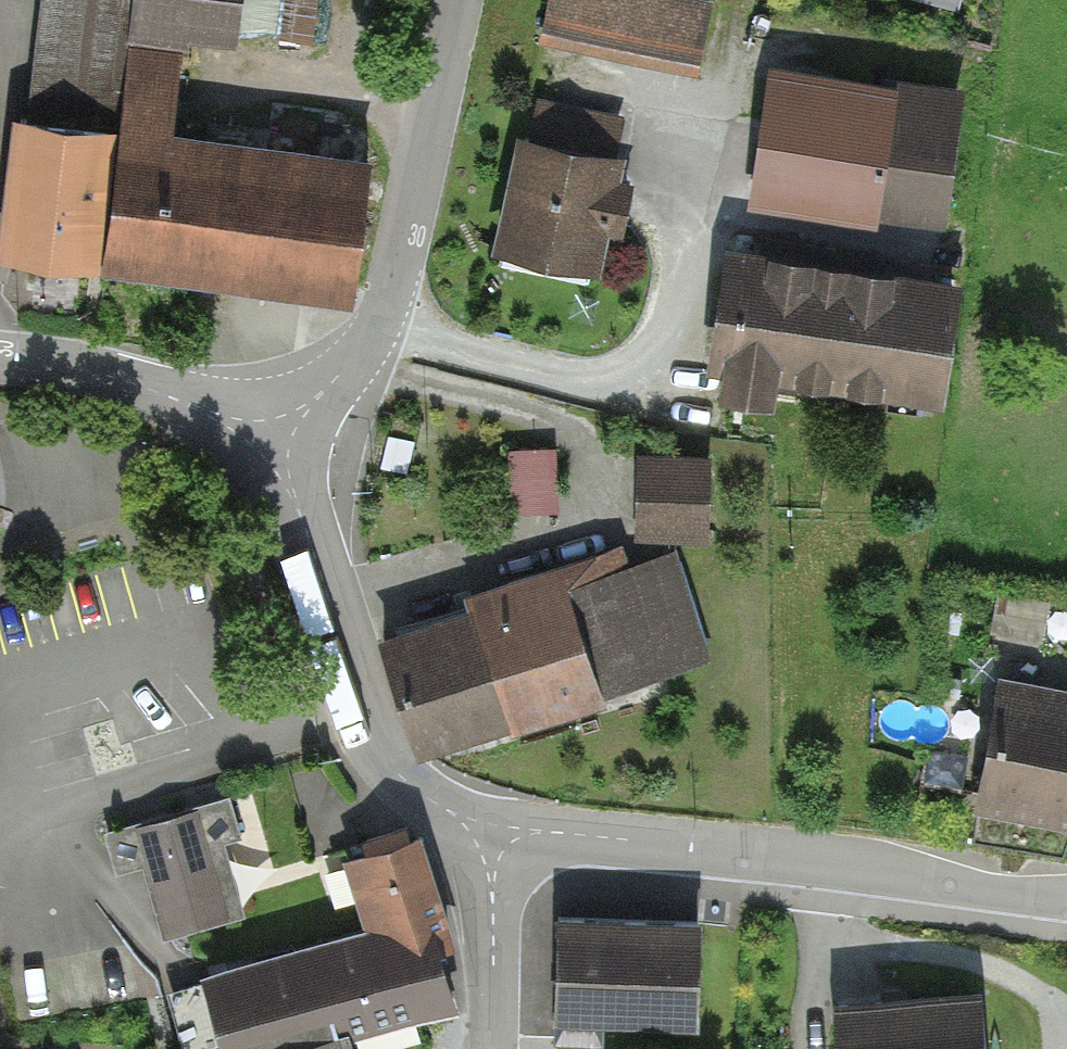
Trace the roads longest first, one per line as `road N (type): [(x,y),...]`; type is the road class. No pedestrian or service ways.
road 1 (tertiary): [(499,831),(1066,906)]
road 2 (unclassified): [(274,438),(381,317),(458,0)]
road 3 (tertiary): [(274,438),(370,735),(417,793),(499,831)]
road 4 (tertiary): [(0,361),(79,370),(274,438)]
road 5 (unclassified): [(499,831),(495,1048)]

